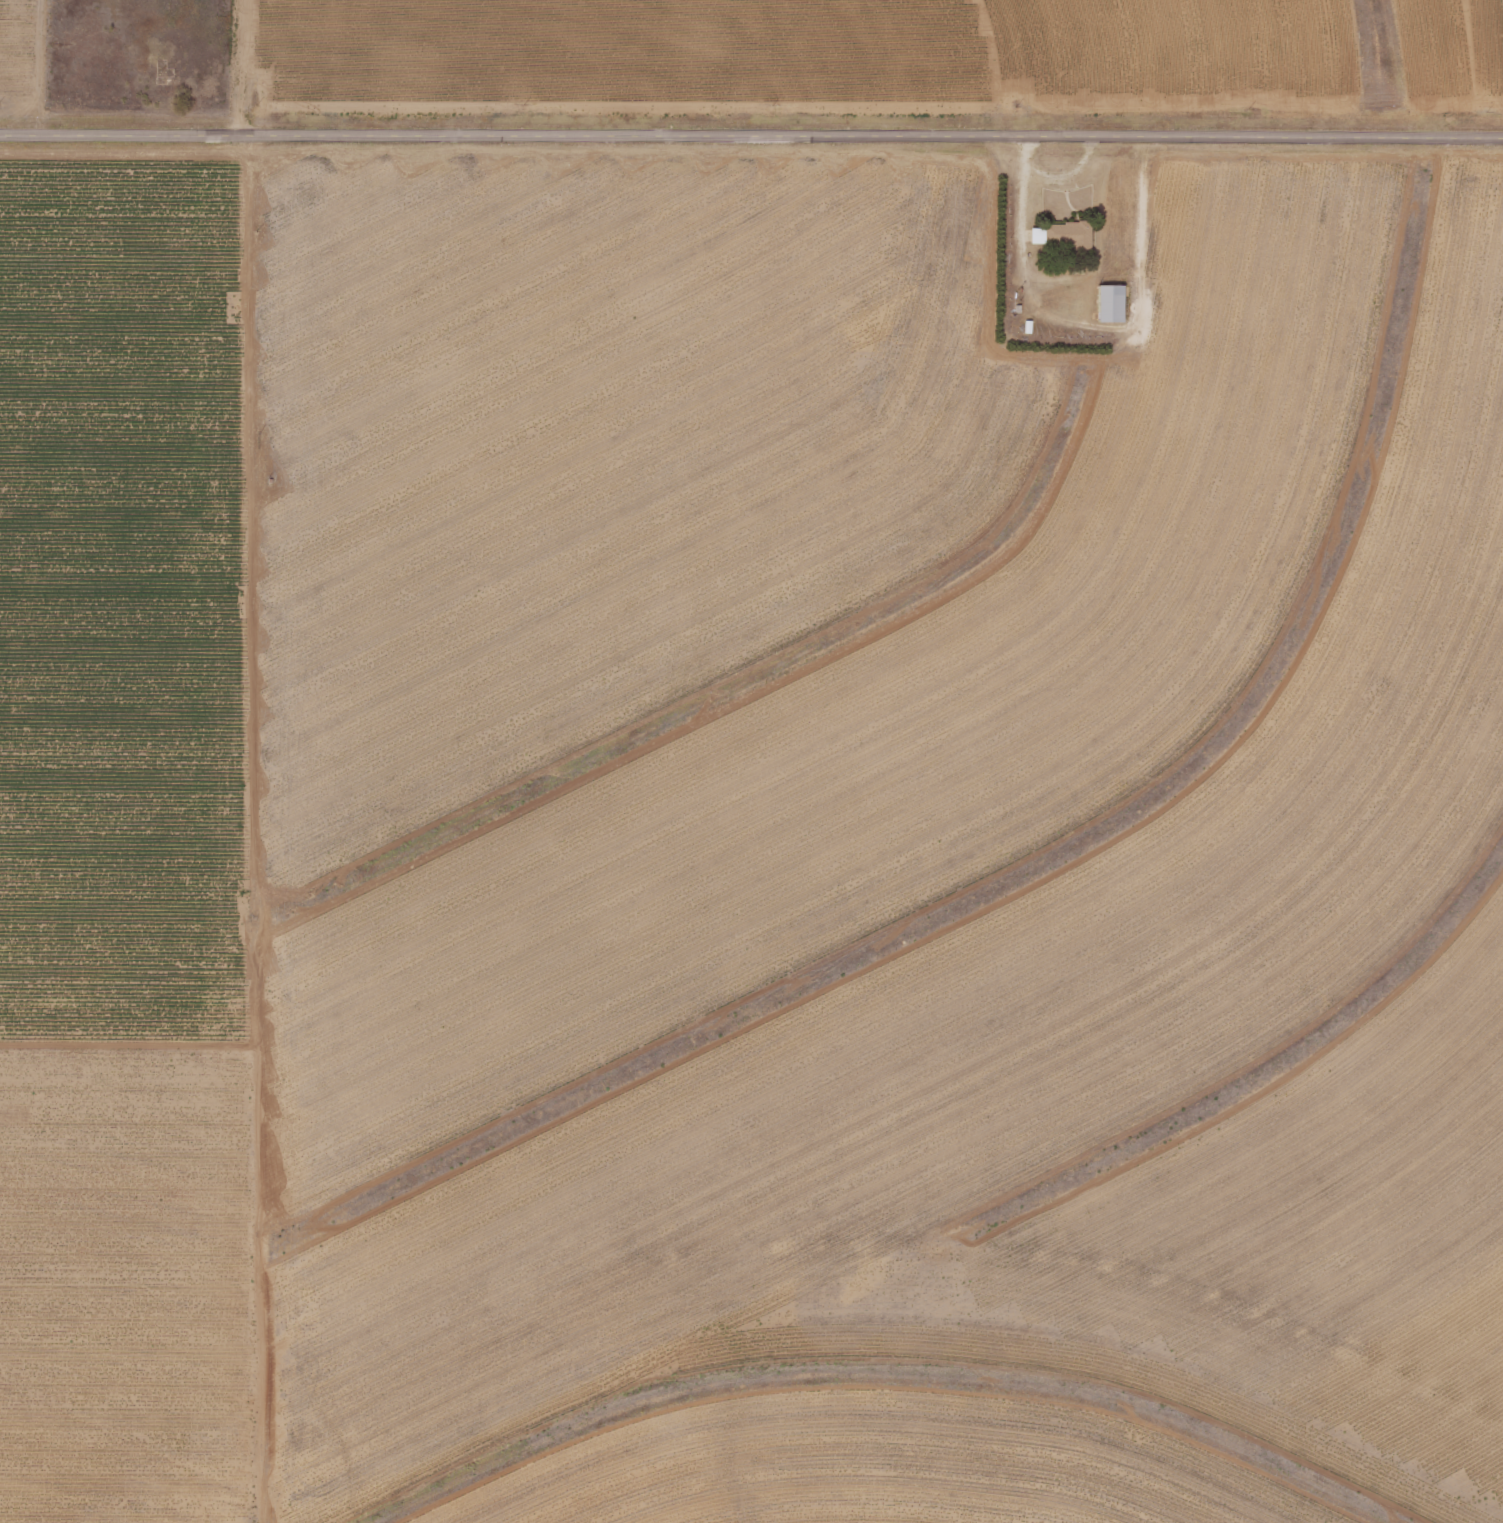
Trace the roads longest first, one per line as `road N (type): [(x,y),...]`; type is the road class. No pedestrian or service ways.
road 1 (tertiary): [(1502,148),(0,142)]

